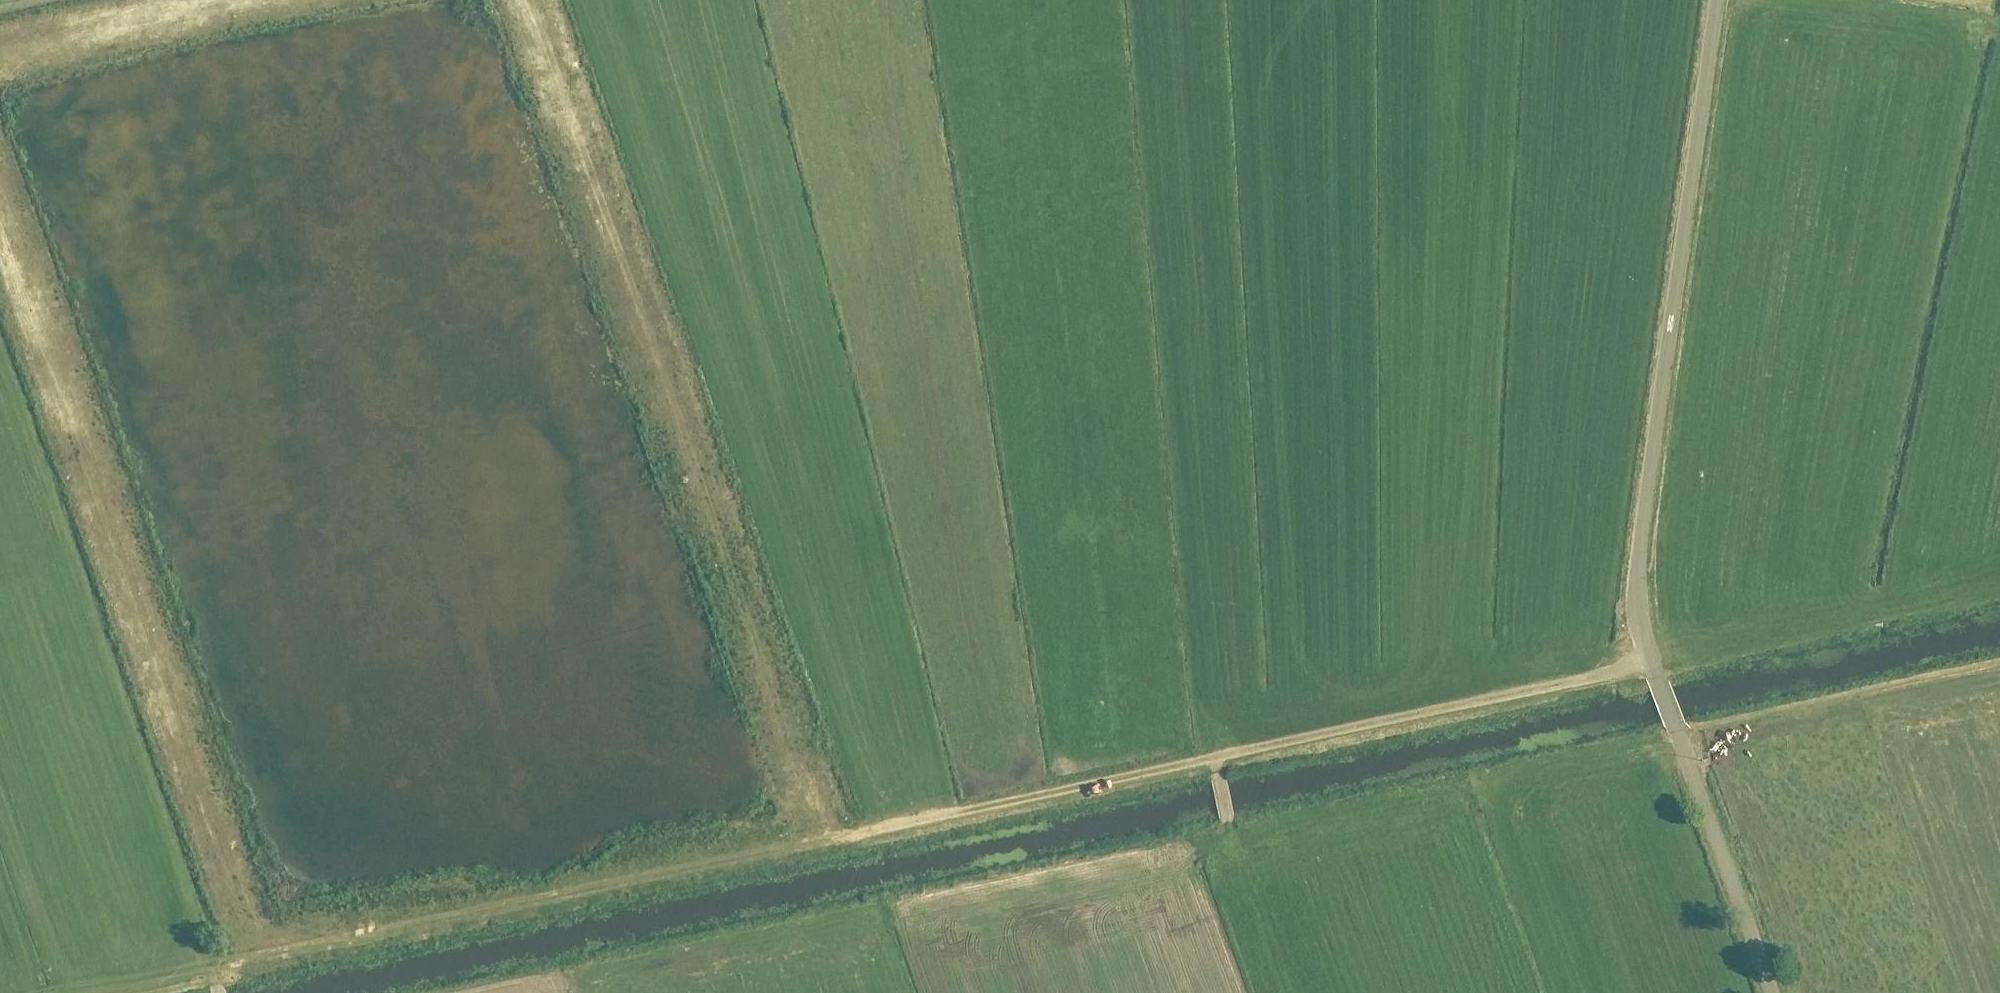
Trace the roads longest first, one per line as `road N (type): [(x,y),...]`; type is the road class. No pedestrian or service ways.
road 1 (unclassified): [(1773,992),(1650,664),(1638,598),(1716,0)]
road 2 (track): [(1999,668),(1679,739)]

